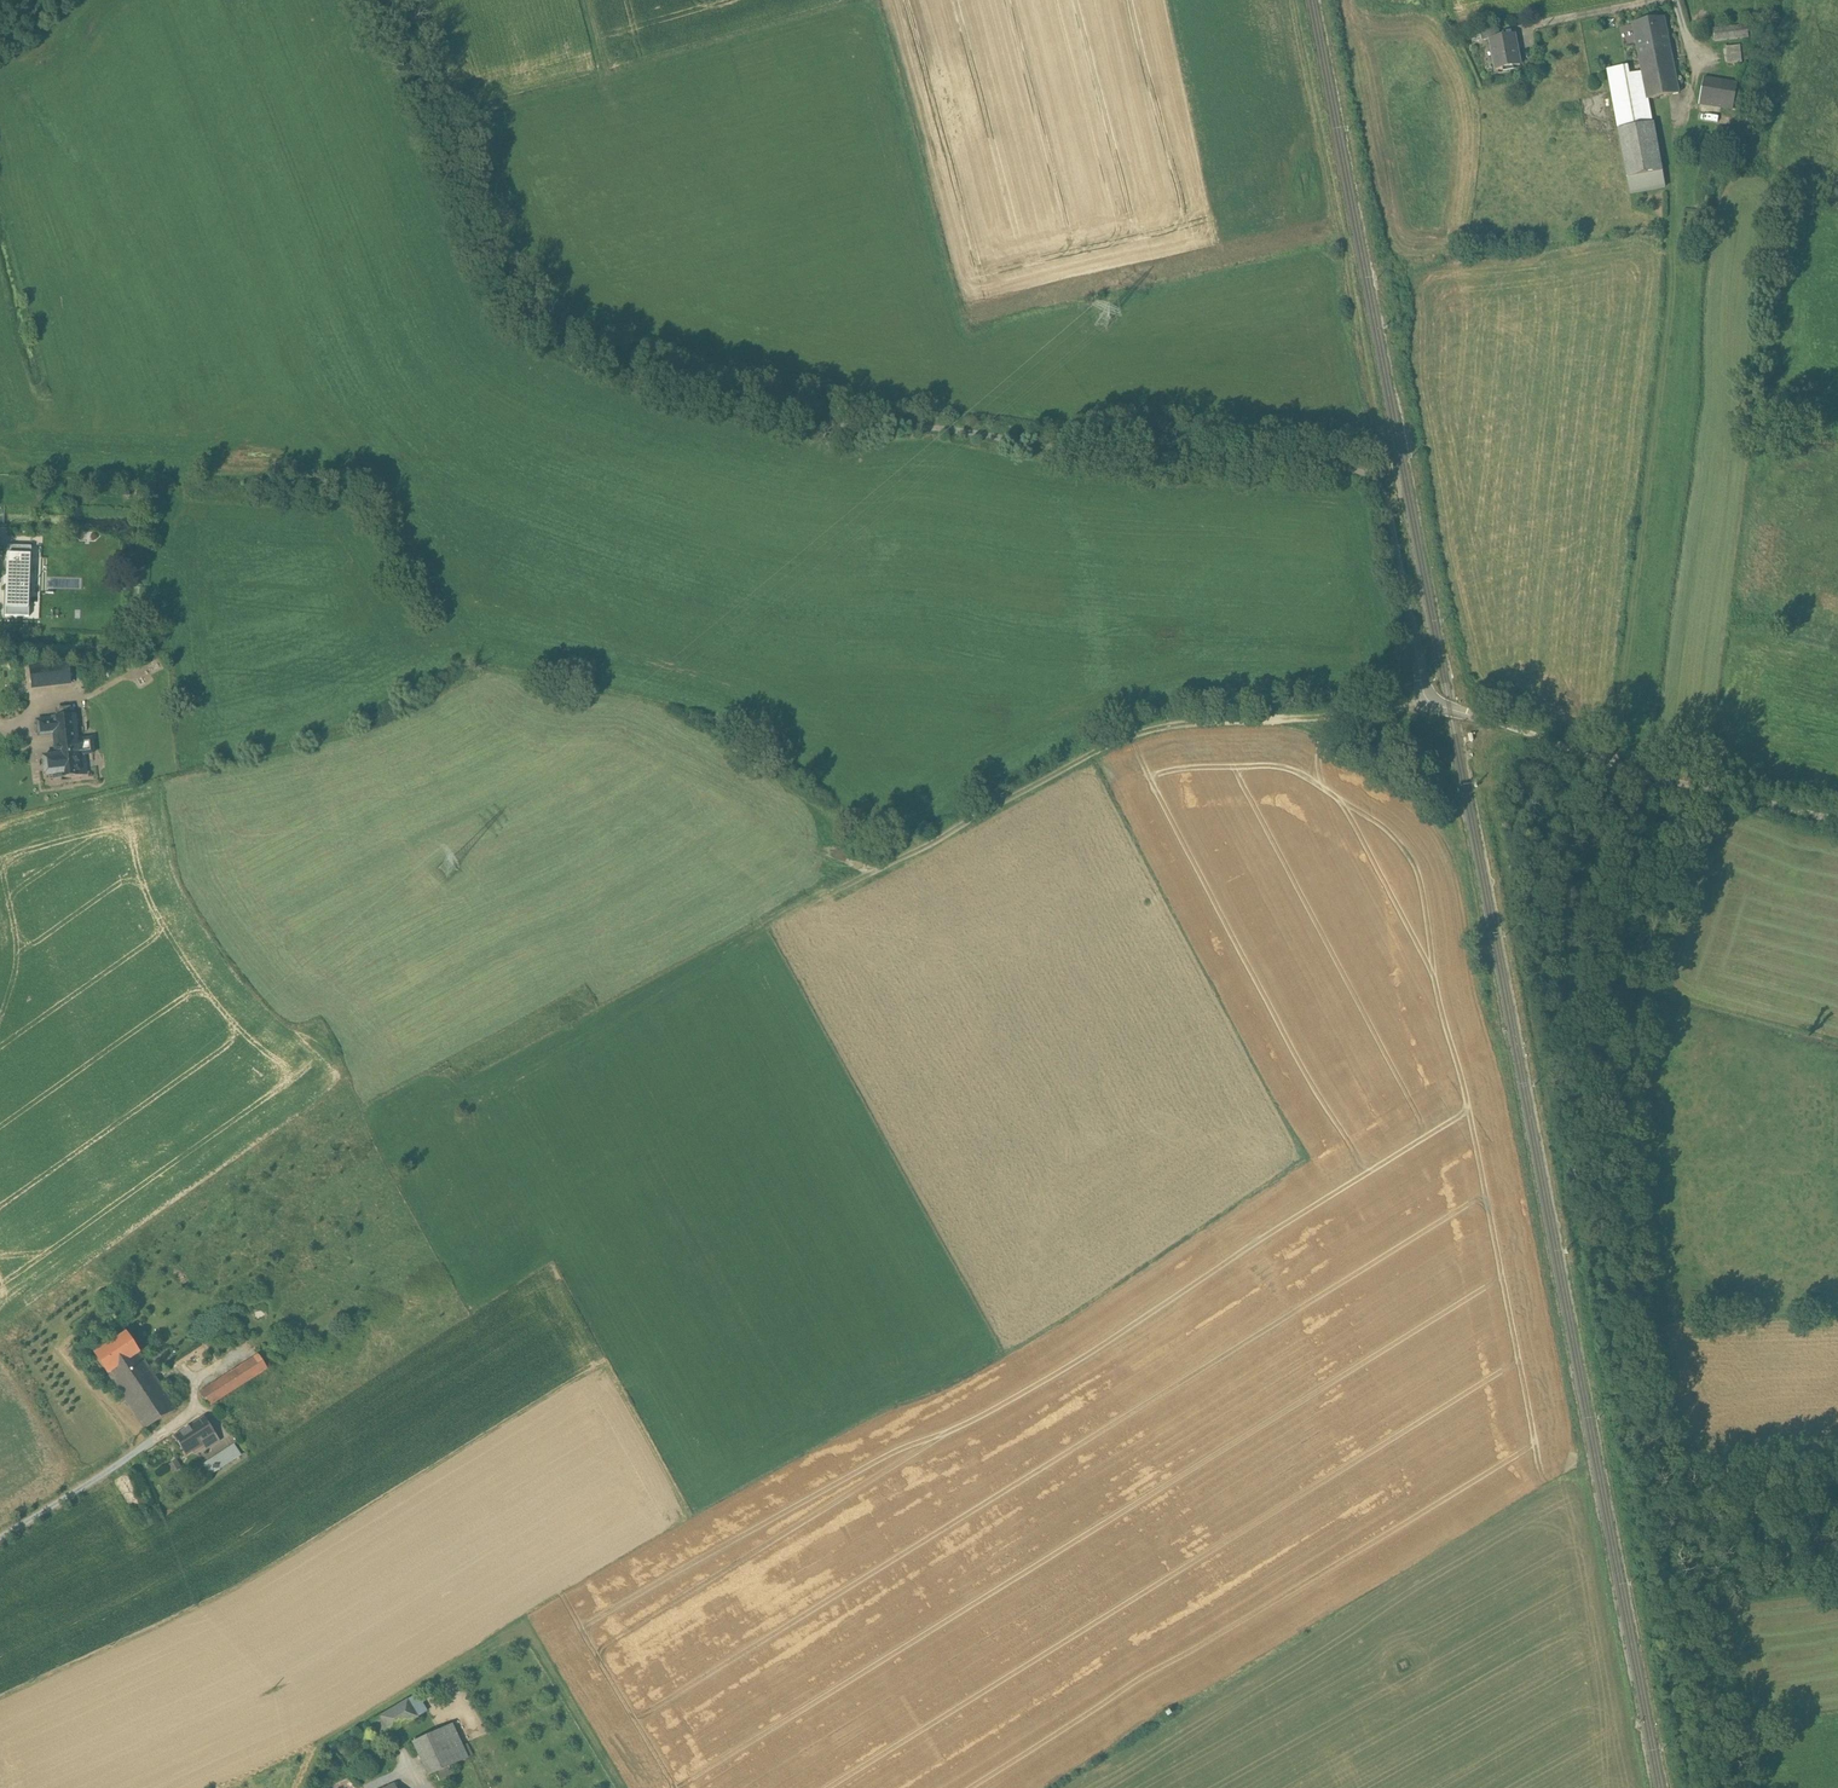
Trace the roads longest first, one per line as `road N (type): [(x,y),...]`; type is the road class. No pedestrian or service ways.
road 1 (track): [(1837,816),(1636,771),(1505,724),(1431,708),(1387,503),(1365,473),(1056,449),(829,418),(603,355),(512,308),(392,0)]
road 2 (track): [(825,898),(1143,729),(1431,708)]
road 3 (track): [(1297,0),(1393,495),(1387,503)]
road 4 (track): [(303,1787),(320,1747),(524,1627)]

